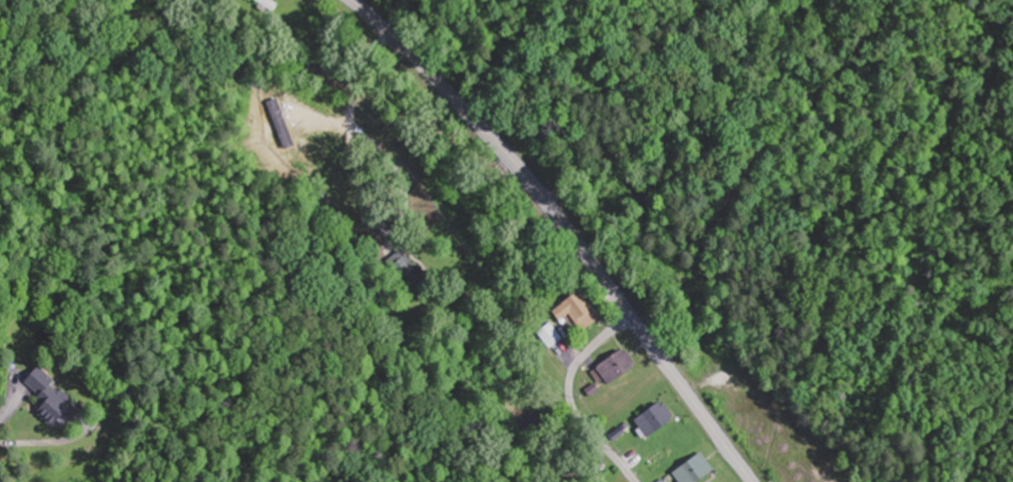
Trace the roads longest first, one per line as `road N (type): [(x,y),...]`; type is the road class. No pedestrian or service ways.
road 1 (tertiary): [(751,481),(512,161),(346,0)]
road 2 (residential): [(632,481),(575,408),(568,386),(590,345),(632,318)]

